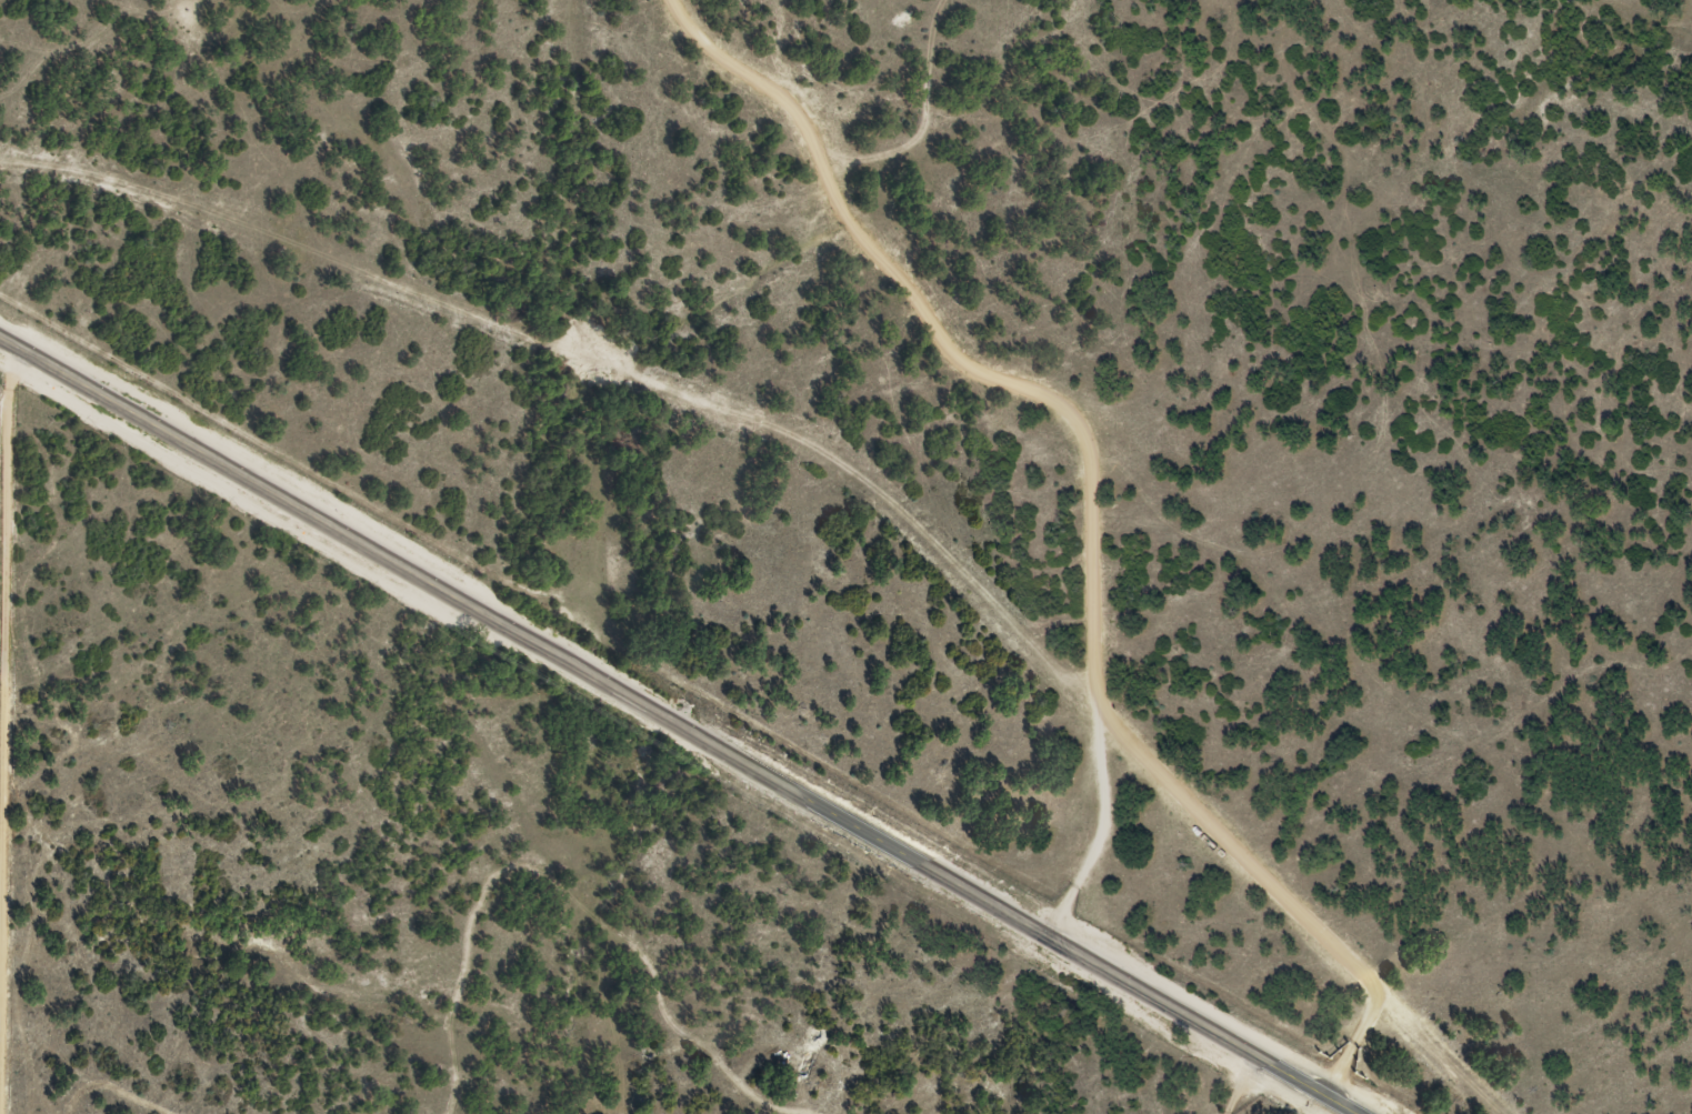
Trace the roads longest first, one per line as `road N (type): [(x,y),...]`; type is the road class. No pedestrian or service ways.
road 1 (tertiary): [(1356,1113),(0,338)]
road 2 (residential): [(106,1113),(0,1049)]

